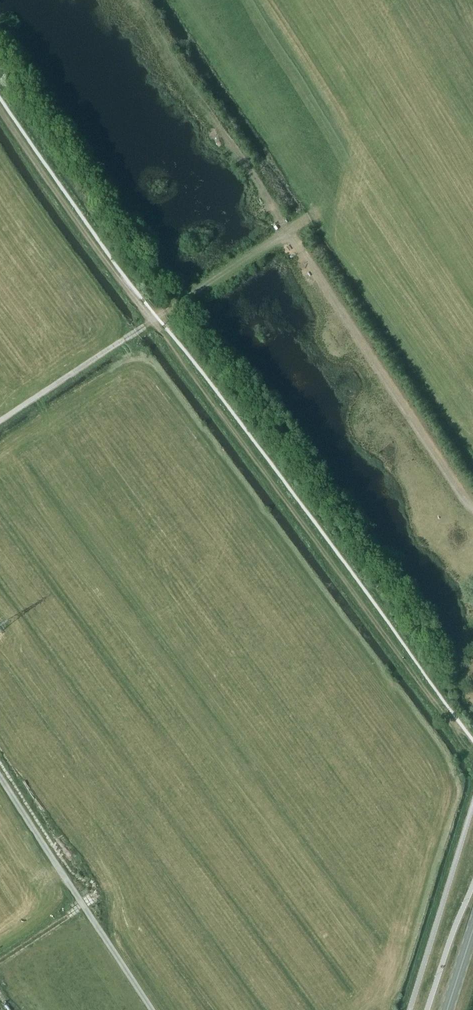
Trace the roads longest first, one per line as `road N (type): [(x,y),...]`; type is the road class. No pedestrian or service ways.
road 1 (track): [(472,507),(133,0)]
road 2 (track): [(0,423),(289,234)]

